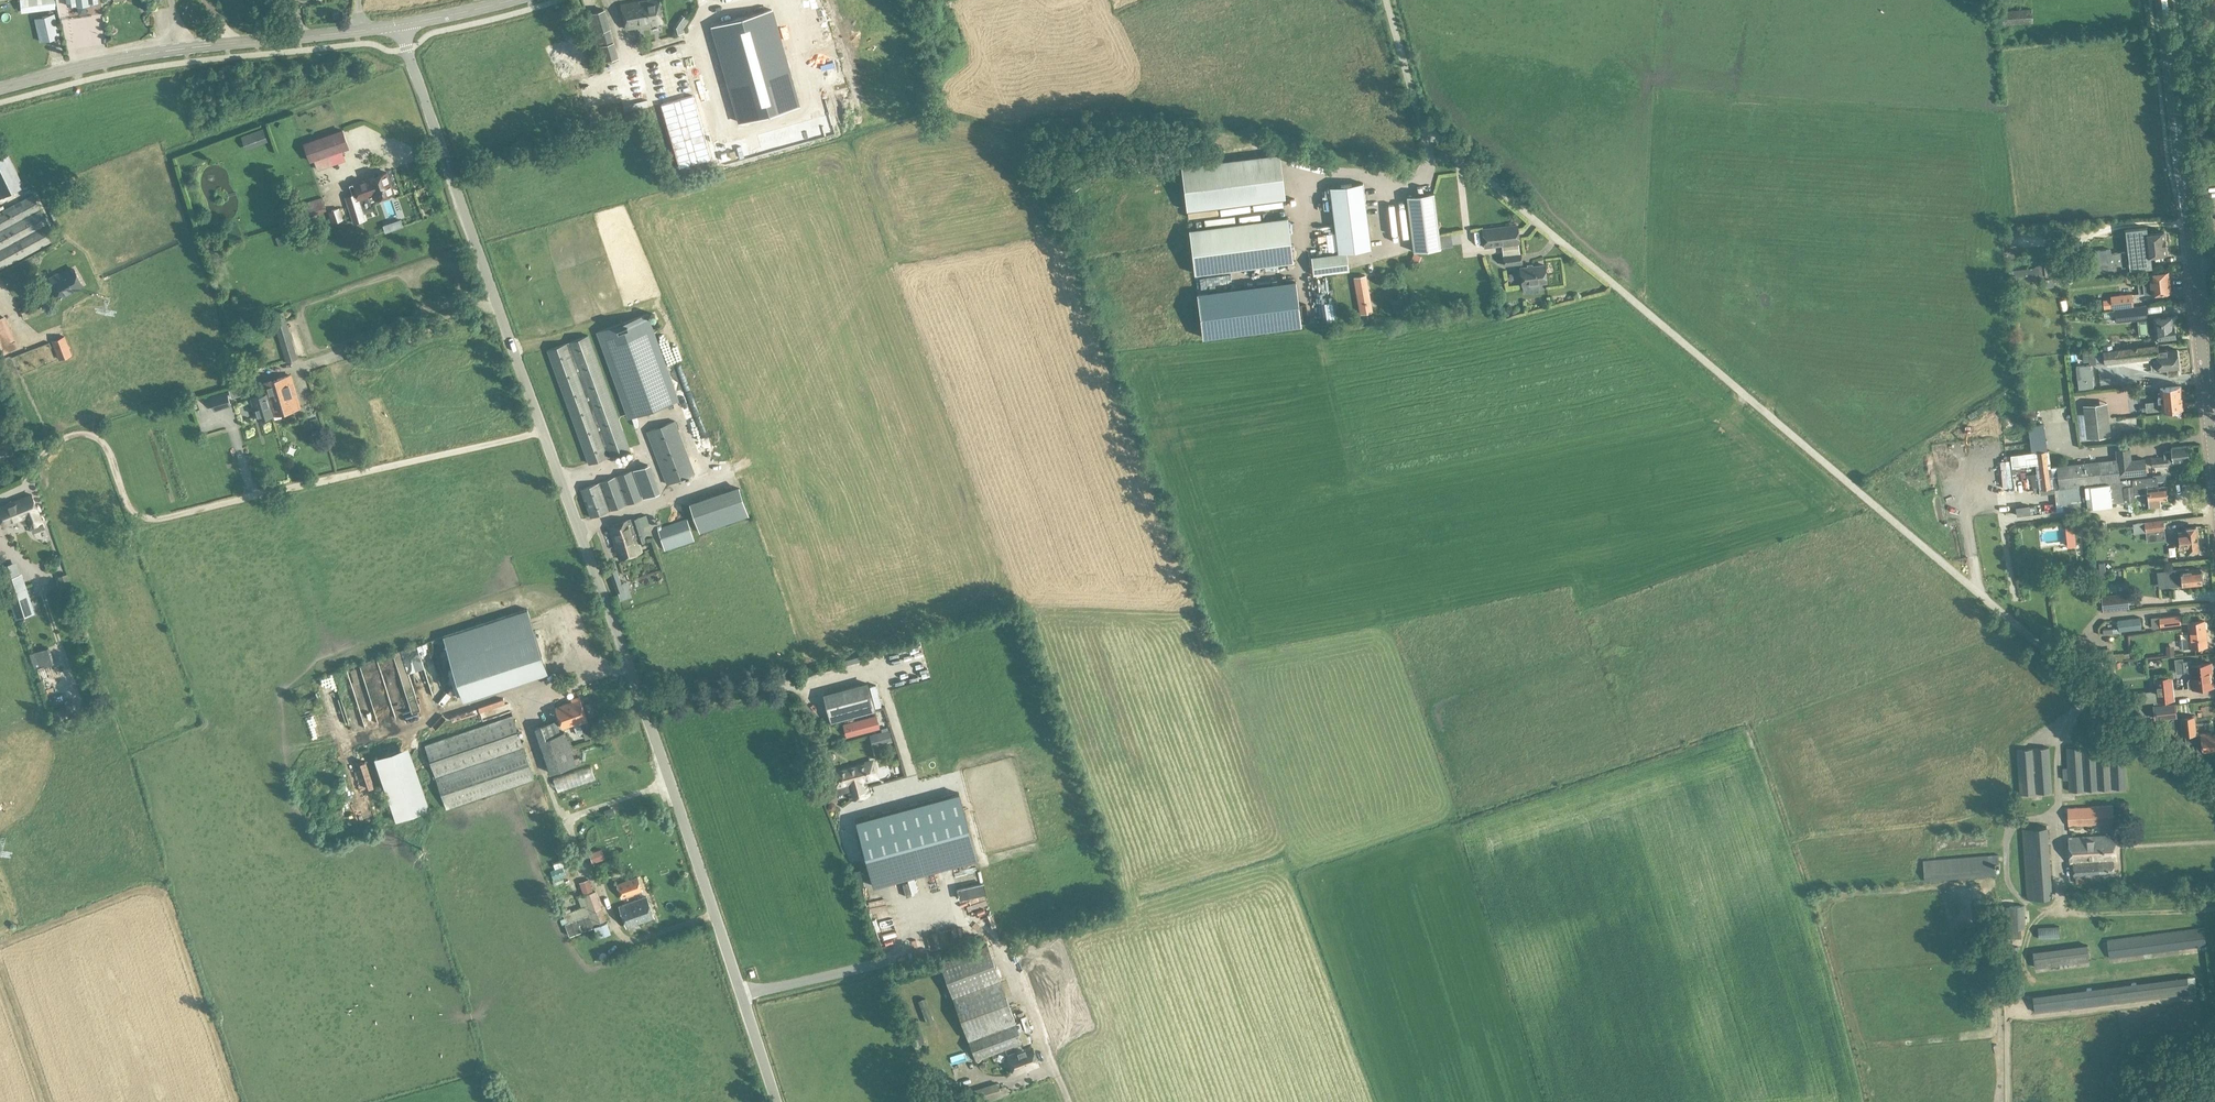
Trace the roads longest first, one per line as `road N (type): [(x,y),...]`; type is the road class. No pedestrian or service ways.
road 1 (unclassified): [(775,1101),(400,25)]
road 2 (secondary): [(2214,481),(2163,0)]
road 3 (secondary): [(0,88),(183,48)]
road 4 (secondary): [(183,48),(360,30)]

